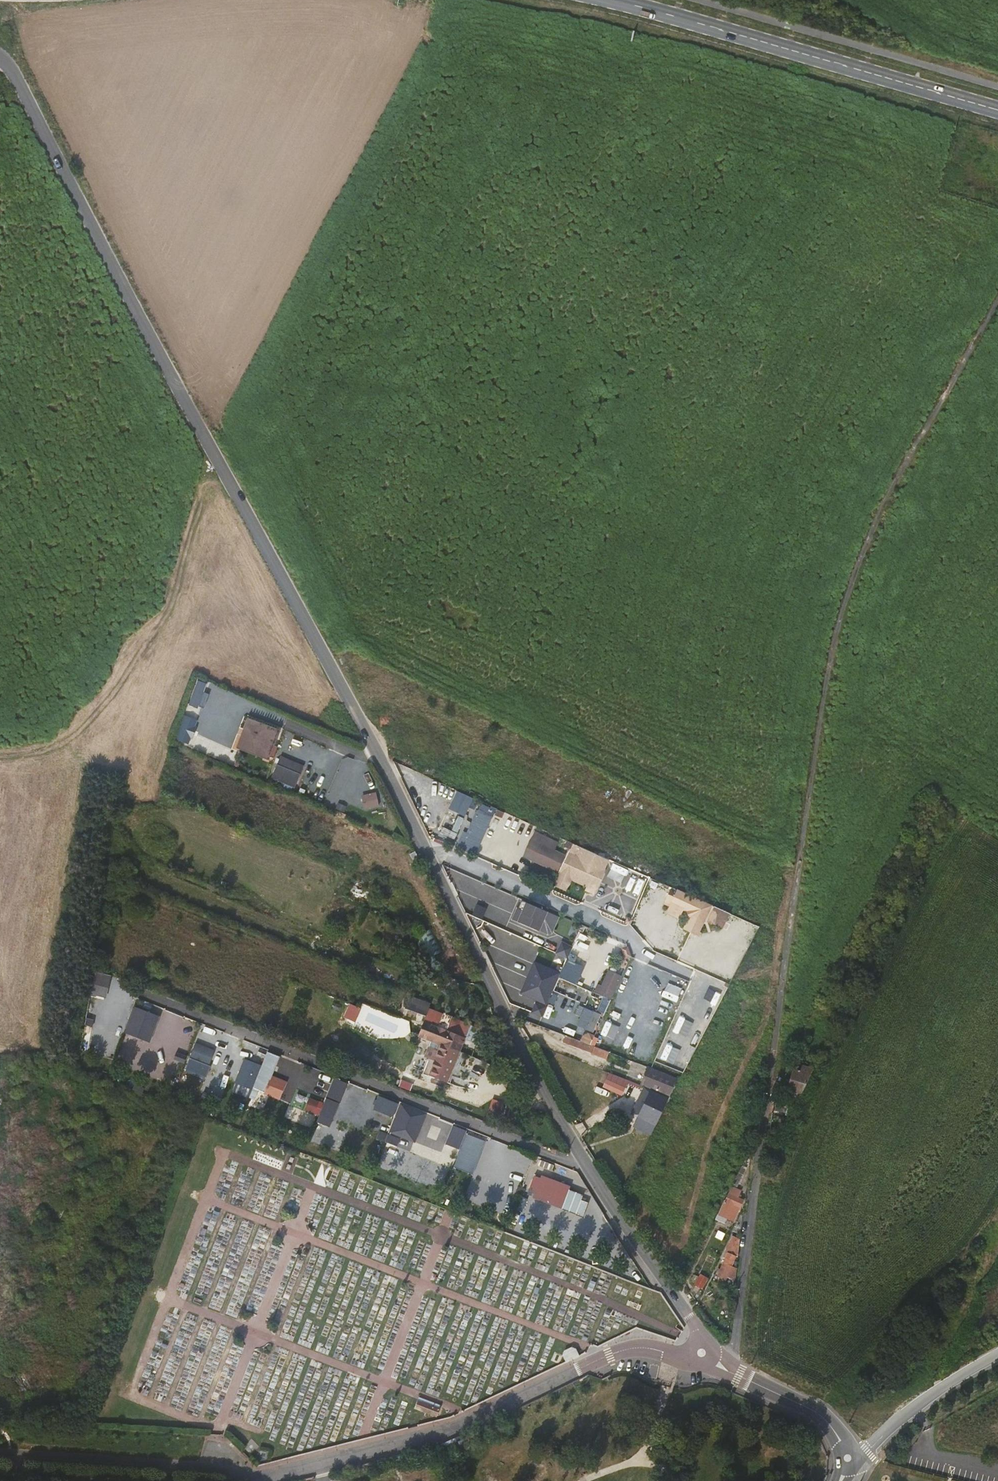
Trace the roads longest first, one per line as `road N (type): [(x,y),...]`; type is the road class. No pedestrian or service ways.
road 1 (unclassified): [(0,62),(387,766),(568,1135),(690,1317),(702,1353),(827,1421),(847,1459),(838,1480)]
road 2 (track): [(997,302),(907,456),(835,626),(740,1311),(725,1369)]
road 3 (primary): [(997,111),(607,0)]
road 4 (track): [(891,1430),(997,1245)]

